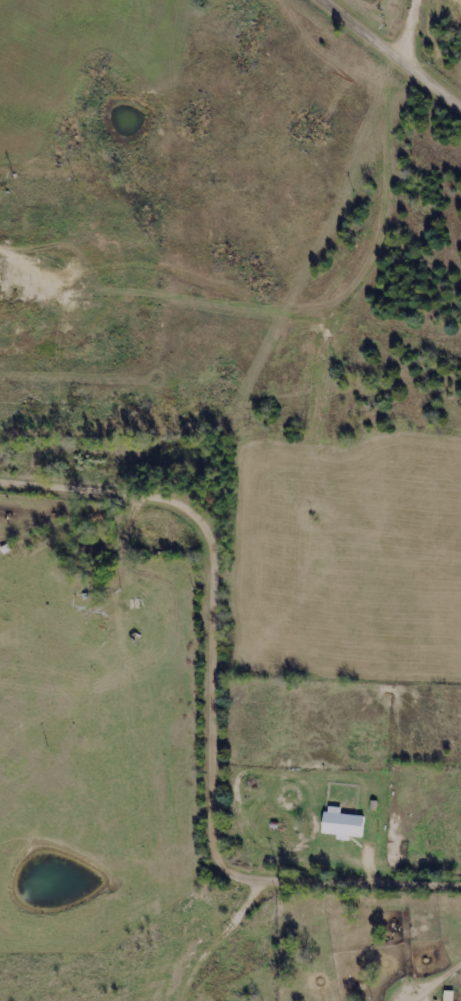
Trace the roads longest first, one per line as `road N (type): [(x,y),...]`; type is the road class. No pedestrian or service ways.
road 1 (residential): [(0,486),(165,501),(207,527),(218,562),(219,844),(228,868),(273,884),(460,890)]
road 2 (residential): [(460,111),(322,0)]
road 3 (residential): [(273,884),(219,1000)]

